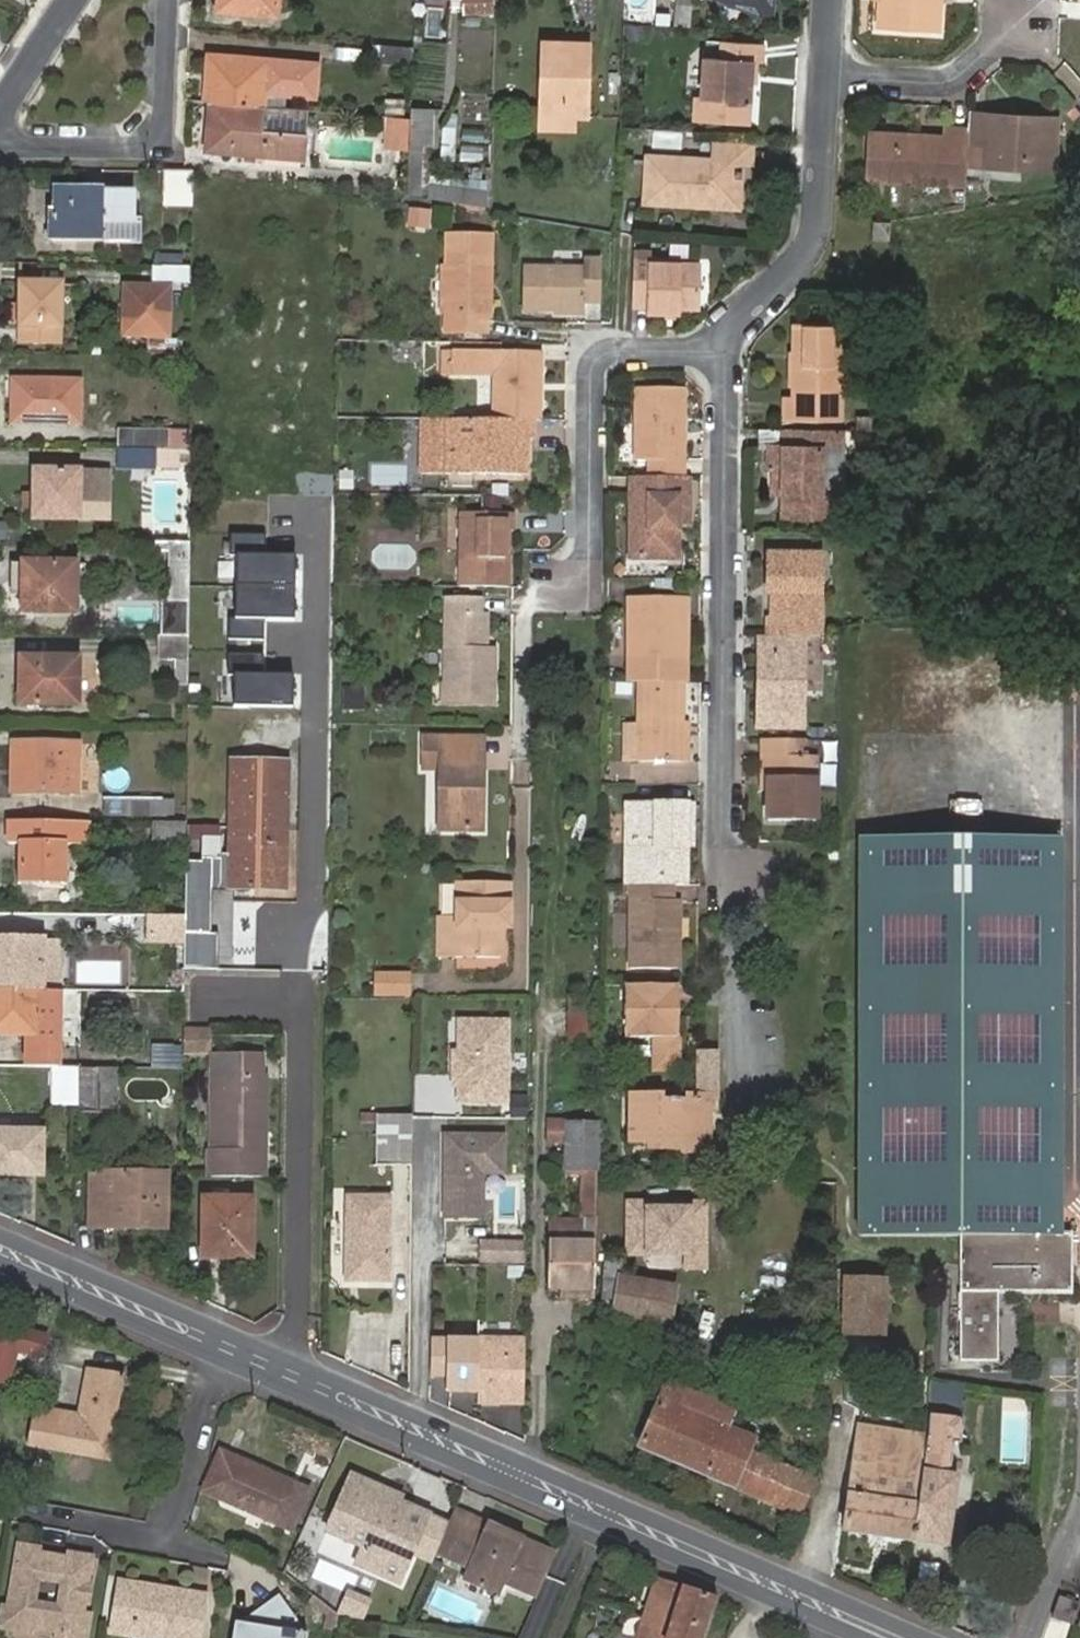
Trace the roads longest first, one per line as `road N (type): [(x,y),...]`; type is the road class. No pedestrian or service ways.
road 1 (residential): [(734,1121),(722,350)]
road 2 (tertiary): [(891,1637),(485,1454),(215,1343)]
road 3 (residential): [(567,586),(588,564),(595,363),(609,351),(722,350)]
road 4 (residential): [(0,152),(164,152),(167,0)]
road 5 (residential): [(722,350),(813,232),(823,74)]
road 6 (tertiary): [(215,1343),(0,1248)]
road 7 (residential): [(823,74),(946,82),(1024,23)]
road 8 (residential): [(163,1543),(215,1343)]
road 9 (residential): [(0,1507),(163,1543)]
road 10 (residential): [(0,104),(75,0)]

